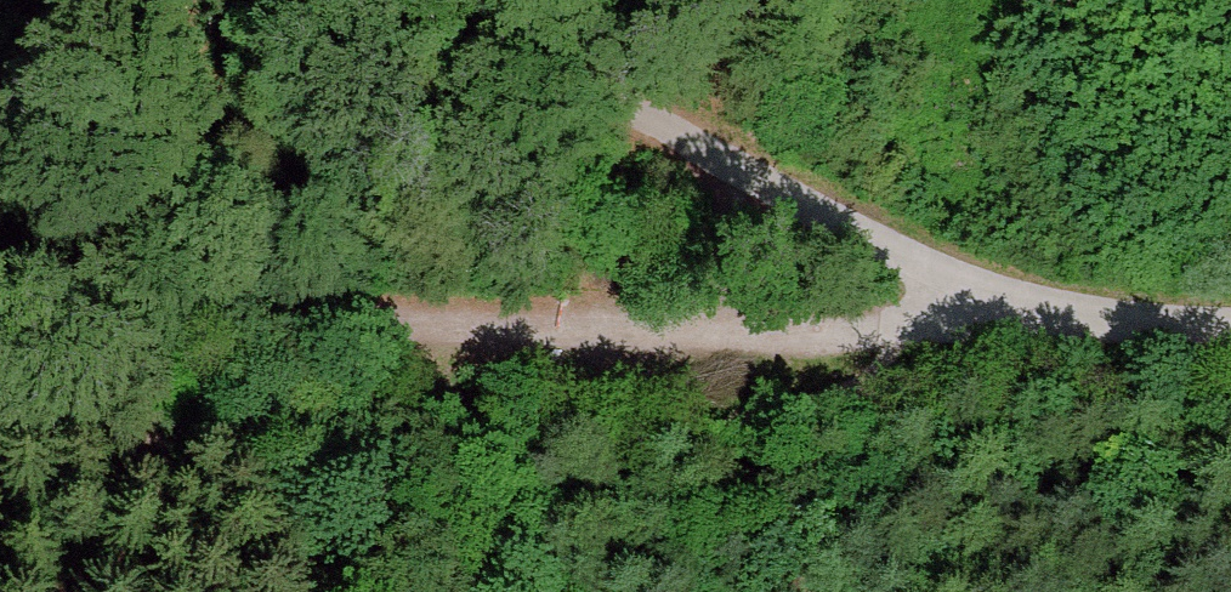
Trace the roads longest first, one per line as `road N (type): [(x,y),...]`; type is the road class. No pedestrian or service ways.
road 1 (track): [(0,306),(826,340),(994,306)]
road 2 (track): [(1230,324),(1087,320),(994,306),(427,0)]

